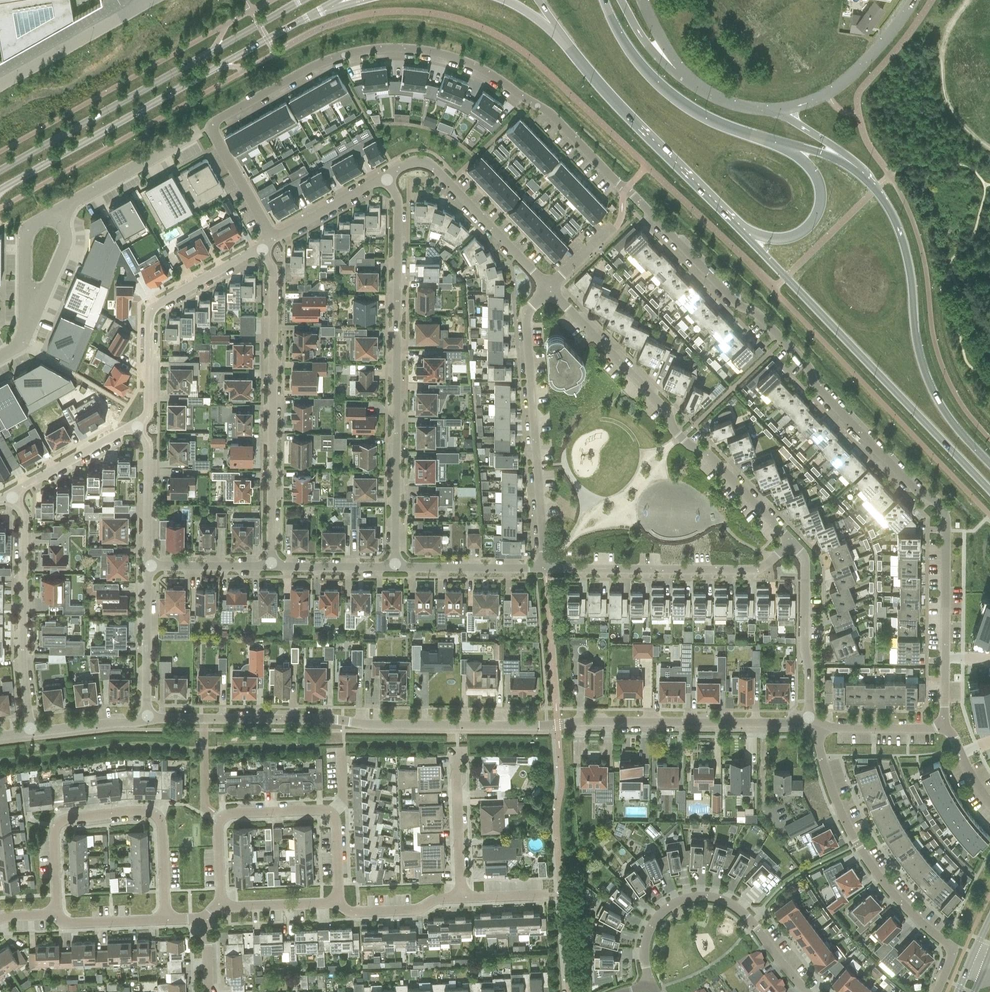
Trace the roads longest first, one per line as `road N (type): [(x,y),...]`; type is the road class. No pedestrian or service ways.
road 1 (residential): [(626,189),(736,306),(782,342),(916,492),(940,507),(943,725)]
road 2 (residential): [(626,189),(551,115),(479,67),(378,49),(314,65),(209,128),(274,241)]
road 3 (residential): [(557,725),(147,718)]
road 4 (residential): [(394,569),(397,203),(385,179)]
road 5 (secondary): [(0,190),(326,7)]
road 6 (secondary): [(739,230),(989,492)]
road 7 (residential): [(549,288),(667,413),(680,440),(706,453),(790,543)]
road 8 (secondary): [(304,0),(0,172)]
road 9 (secondary): [(989,466),(933,392),(919,357),(904,247),(856,169)]
road 10 (residential): [(270,568),(272,271),(260,249)]
road 11 (residential): [(165,921),(161,824),(149,814),(56,828),(54,914)]
road 12 (residential): [(544,569),(525,327),(549,288)]
road 13 (residential): [(809,718),(857,845),(887,889),(952,951)]
road 14 (secondary): [(560,37),(739,230)]
road 15 (residential): [(804,991),(742,914),(702,897),(674,906),(648,935),(649,985)]
road 16 (residential): [(790,543),(758,572),(544,569)]
road 17 (residential): [(557,725),(809,718)]
road 18 (residential): [(137,426),(148,416),(153,311),(260,249)]
road 19 (residential): [(10,497),(23,516),(30,731)]
road 20 (residential): [(385,179),(428,166),(549,288)]
road 21 (secondary): [(757,138),(661,88),(633,57),(603,0)]
road 22 (secondary): [(739,230),(789,240),(804,233),(821,203),(805,165),(757,138)]
road 23 (residential): [(333,815),(225,818),(220,905)]
road 24 (unclassified): [(917,0),(880,50),(827,97),(773,112)]
road 25 (residential): [(790,543),(804,559),(809,718)]
road 26 (unclassified): [(972,0),(950,26),(944,96),(952,117),(989,148)]
road 27 (unclassified): [(0,85),(151,0)]
road 28 (residential): [(200,133),(56,212)]
road 29 (unclassified): [(465,901),(457,747)]
road 30 (residential): [(147,718),(146,567)]
road 31 (residential): [(544,569),(394,569)]
road 32 (residential): [(10,497),(137,426)]
road 33 (residential): [(146,567),(147,445),(137,426)]
road 34 (residential): [(809,718),(833,728),(943,725)]
road 35 (residential): [(336,905),(356,916),(420,913),(465,901)]
road 36 (residential): [(274,241),(385,179)]
road 37 (residential): [(270,568),(146,567)]
road 38 (residential): [(394,569),(270,568)]

